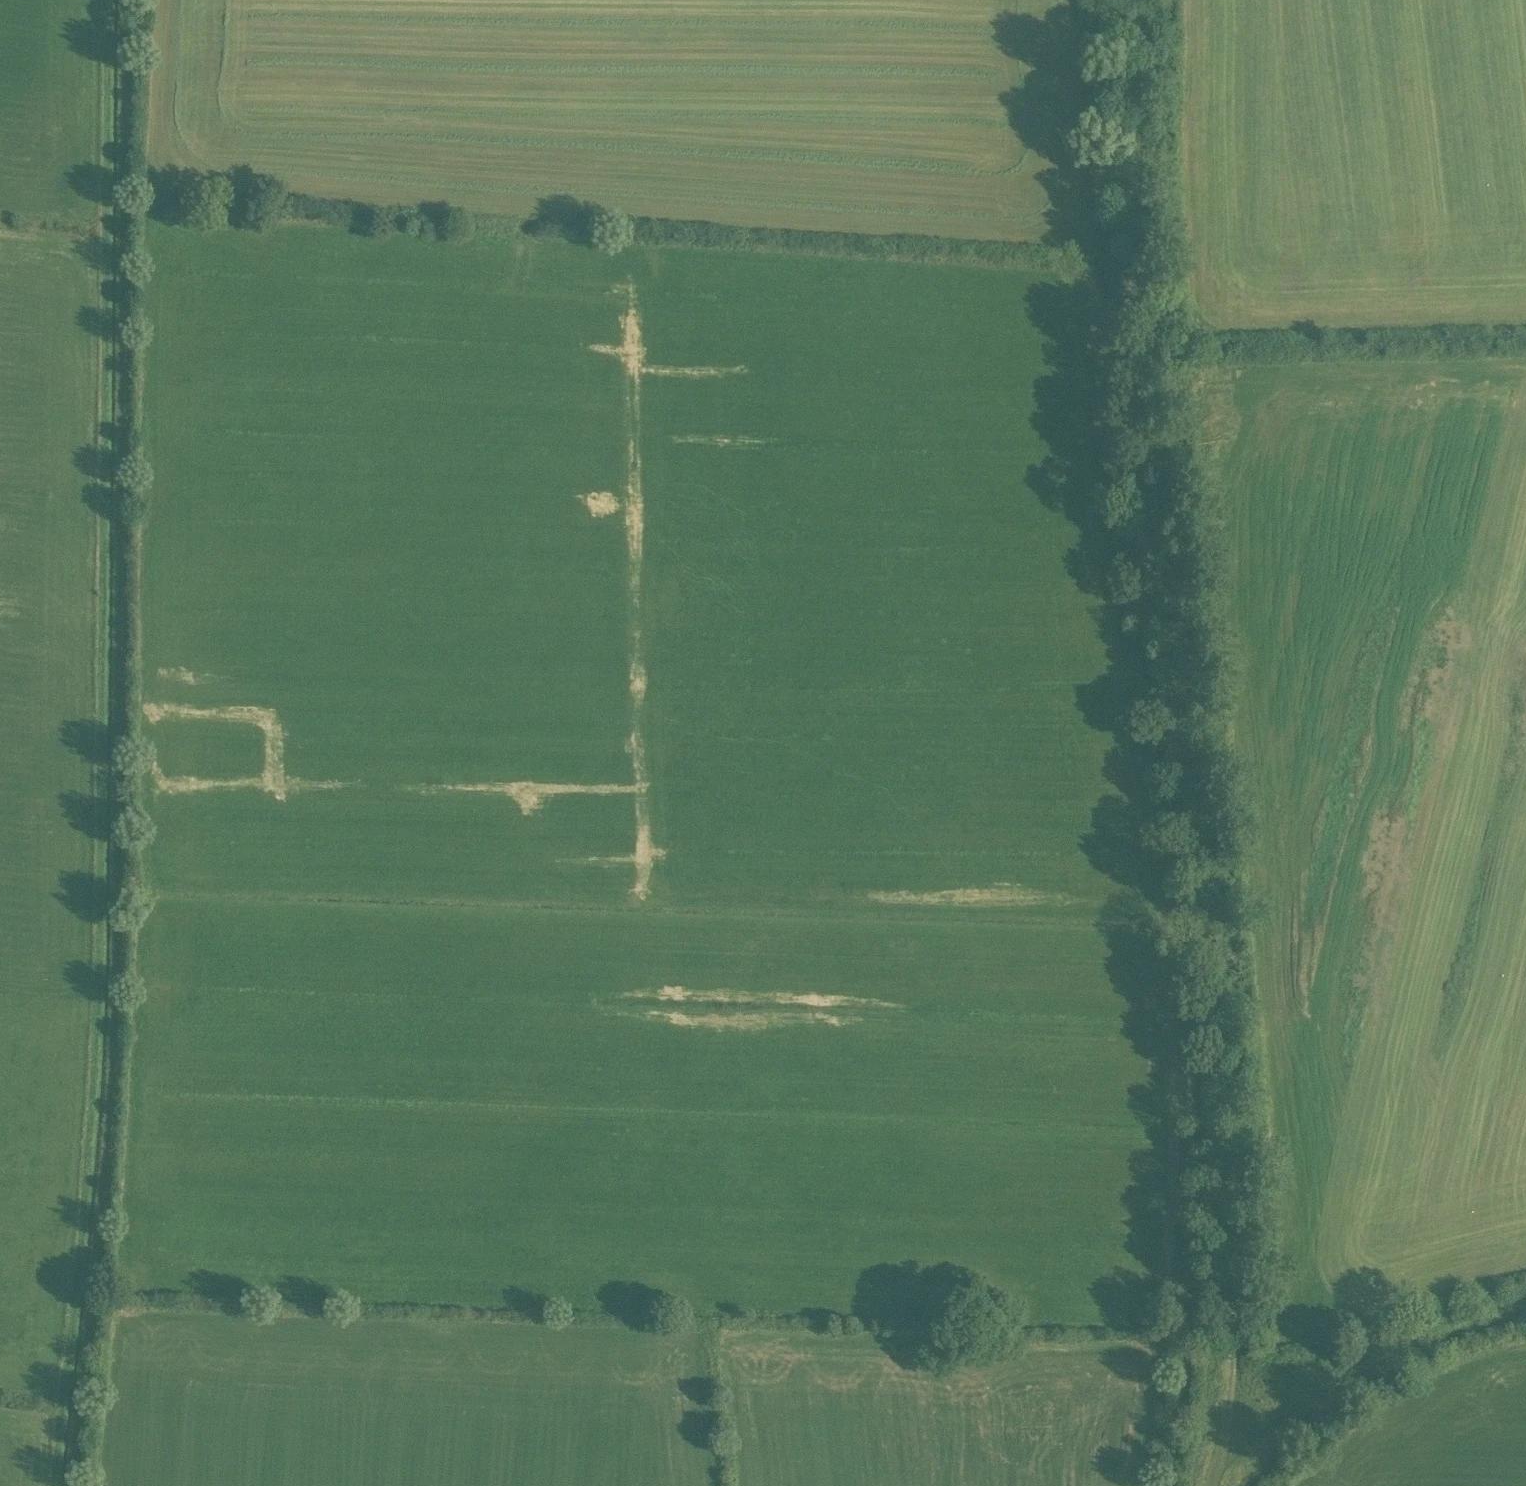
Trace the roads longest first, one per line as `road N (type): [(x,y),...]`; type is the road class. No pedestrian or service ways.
road 1 (track): [(1211,1485),(1230,1400),(1234,1320),(1227,1304),(1168,1260),(1174,1143),(1163,966)]

